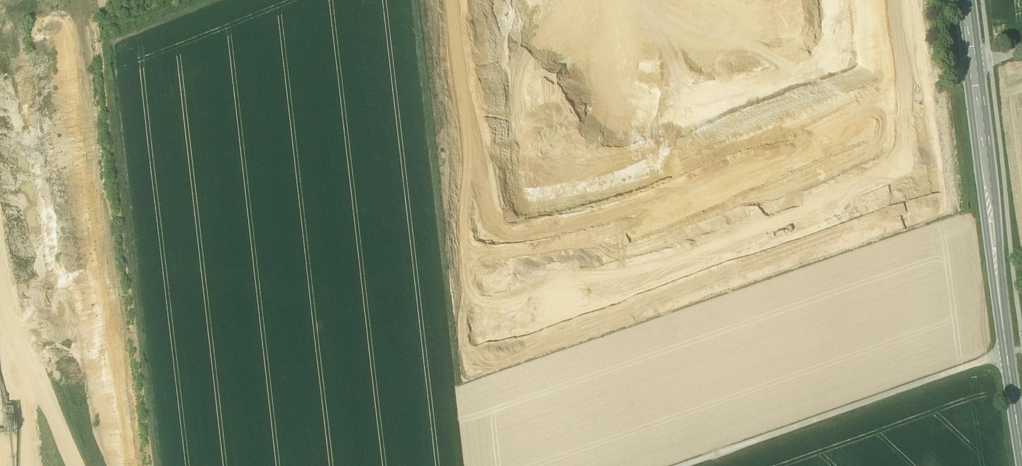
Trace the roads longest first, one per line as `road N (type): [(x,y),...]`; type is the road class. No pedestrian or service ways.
road 1 (secondary): [(1008,353),(965,0)]
road 2 (unclassified): [(681,465),(1008,353)]

